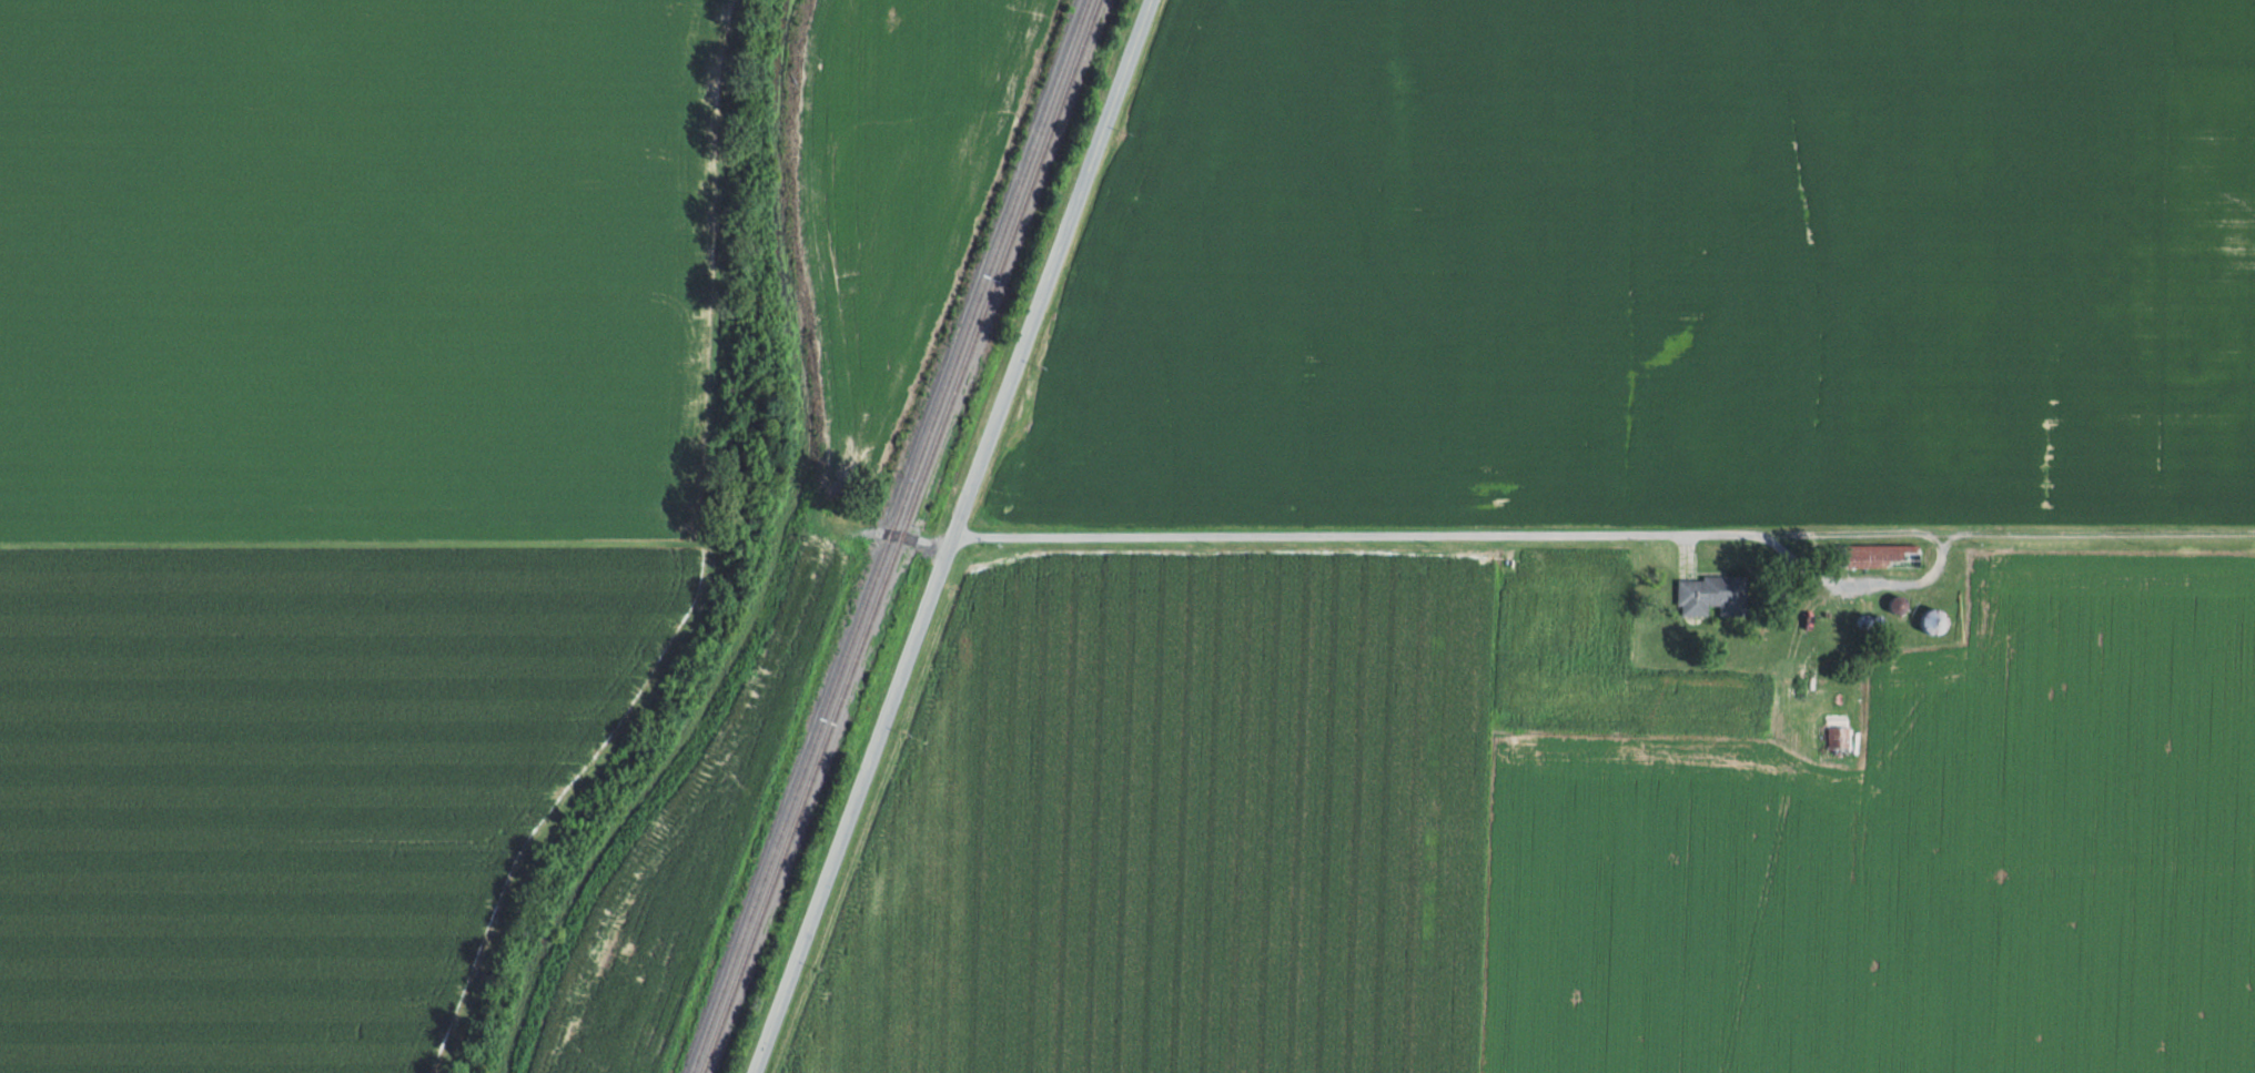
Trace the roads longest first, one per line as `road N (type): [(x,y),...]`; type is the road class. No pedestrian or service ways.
road 1 (residential): [(952,535),(1686,534),(1687,575)]
road 2 (tertiary): [(754,1072),(952,535)]
road 3 (tertiary): [(952,535),(1150,0)]
road 4 (track): [(827,544),(857,530),(948,546)]

